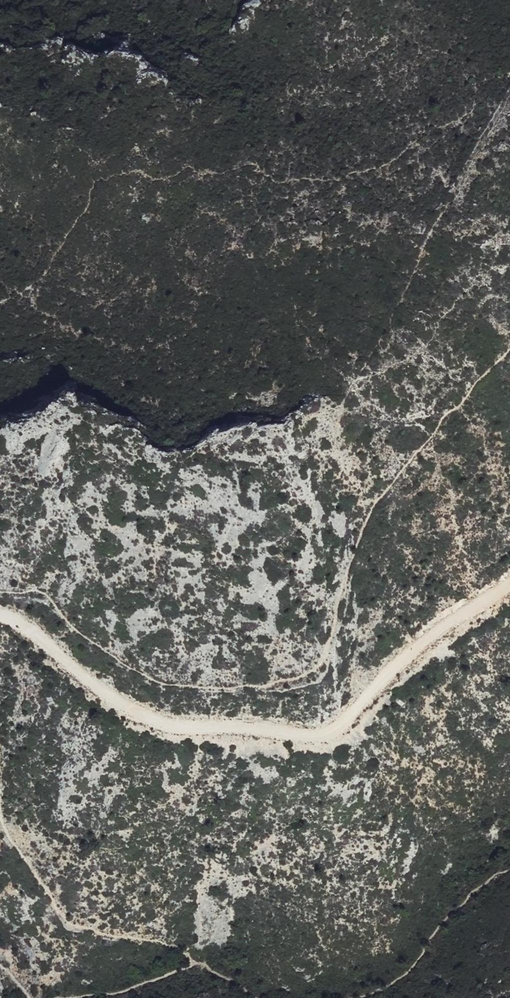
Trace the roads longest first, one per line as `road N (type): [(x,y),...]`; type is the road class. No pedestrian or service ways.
road 1 (track): [(509,588),(461,617),(322,733),(163,723),(119,701),(26,625),(0,613)]

